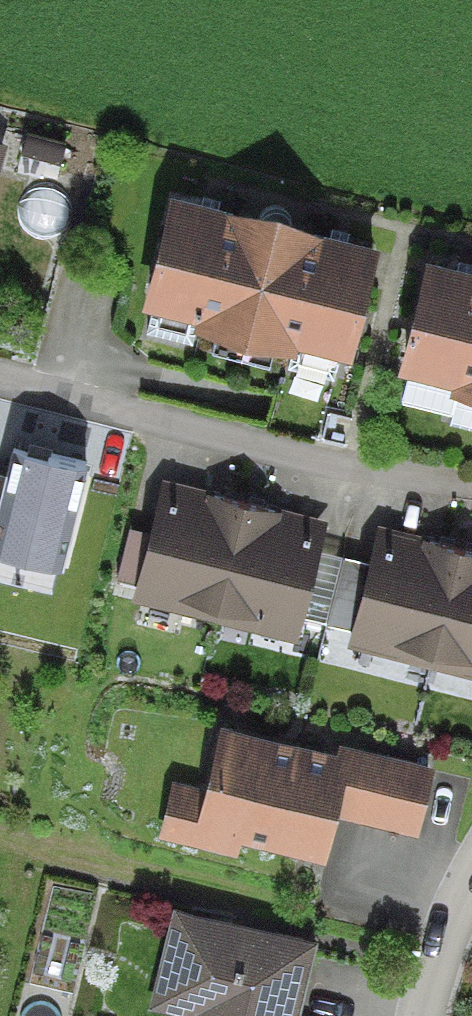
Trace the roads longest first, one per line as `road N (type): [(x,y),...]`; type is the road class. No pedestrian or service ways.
road 1 (residential): [(423,1015),(471,877)]

